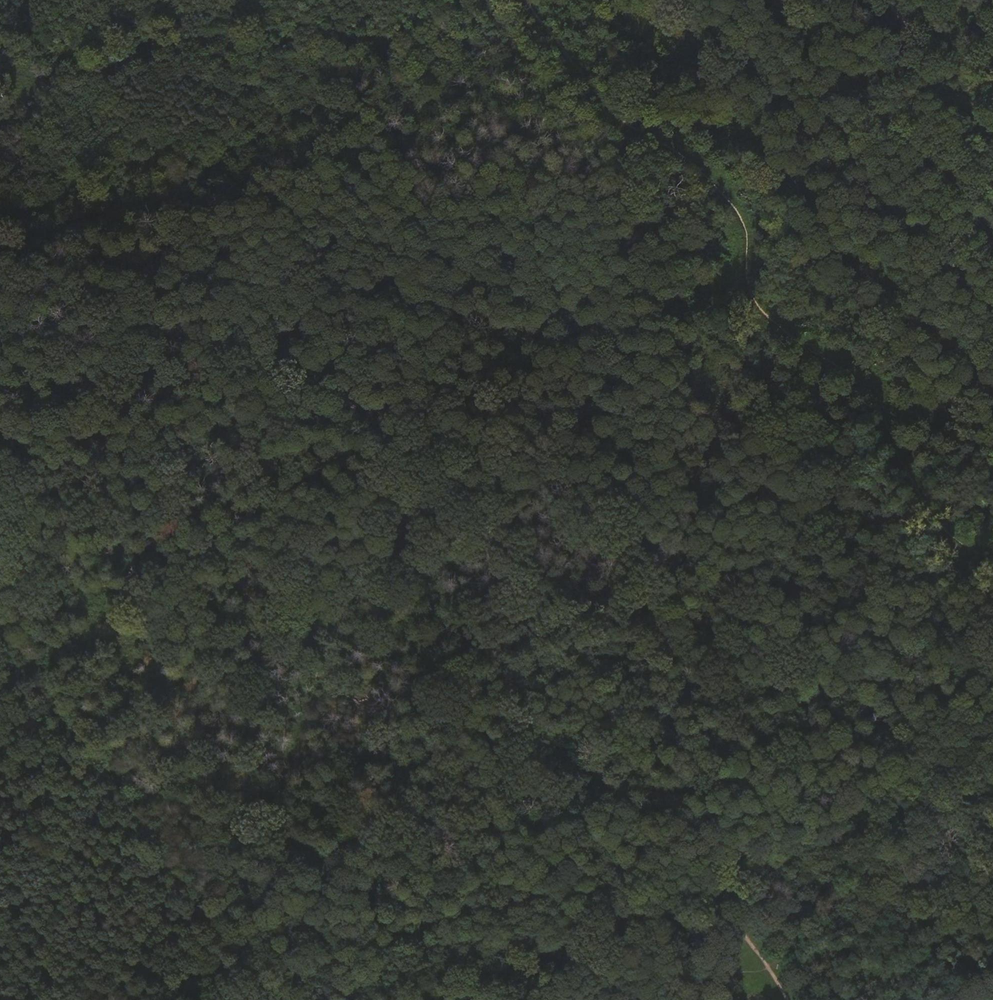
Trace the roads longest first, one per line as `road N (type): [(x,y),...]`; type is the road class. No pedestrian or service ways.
road 1 (track): [(527,0),(614,117),(731,195),(749,242),(741,280),(766,319),(839,367),(877,403),(929,519),(992,561)]
road 2 (track): [(992,795),(442,999)]
road 3 (track): [(463,0),(162,200),(0,253)]

